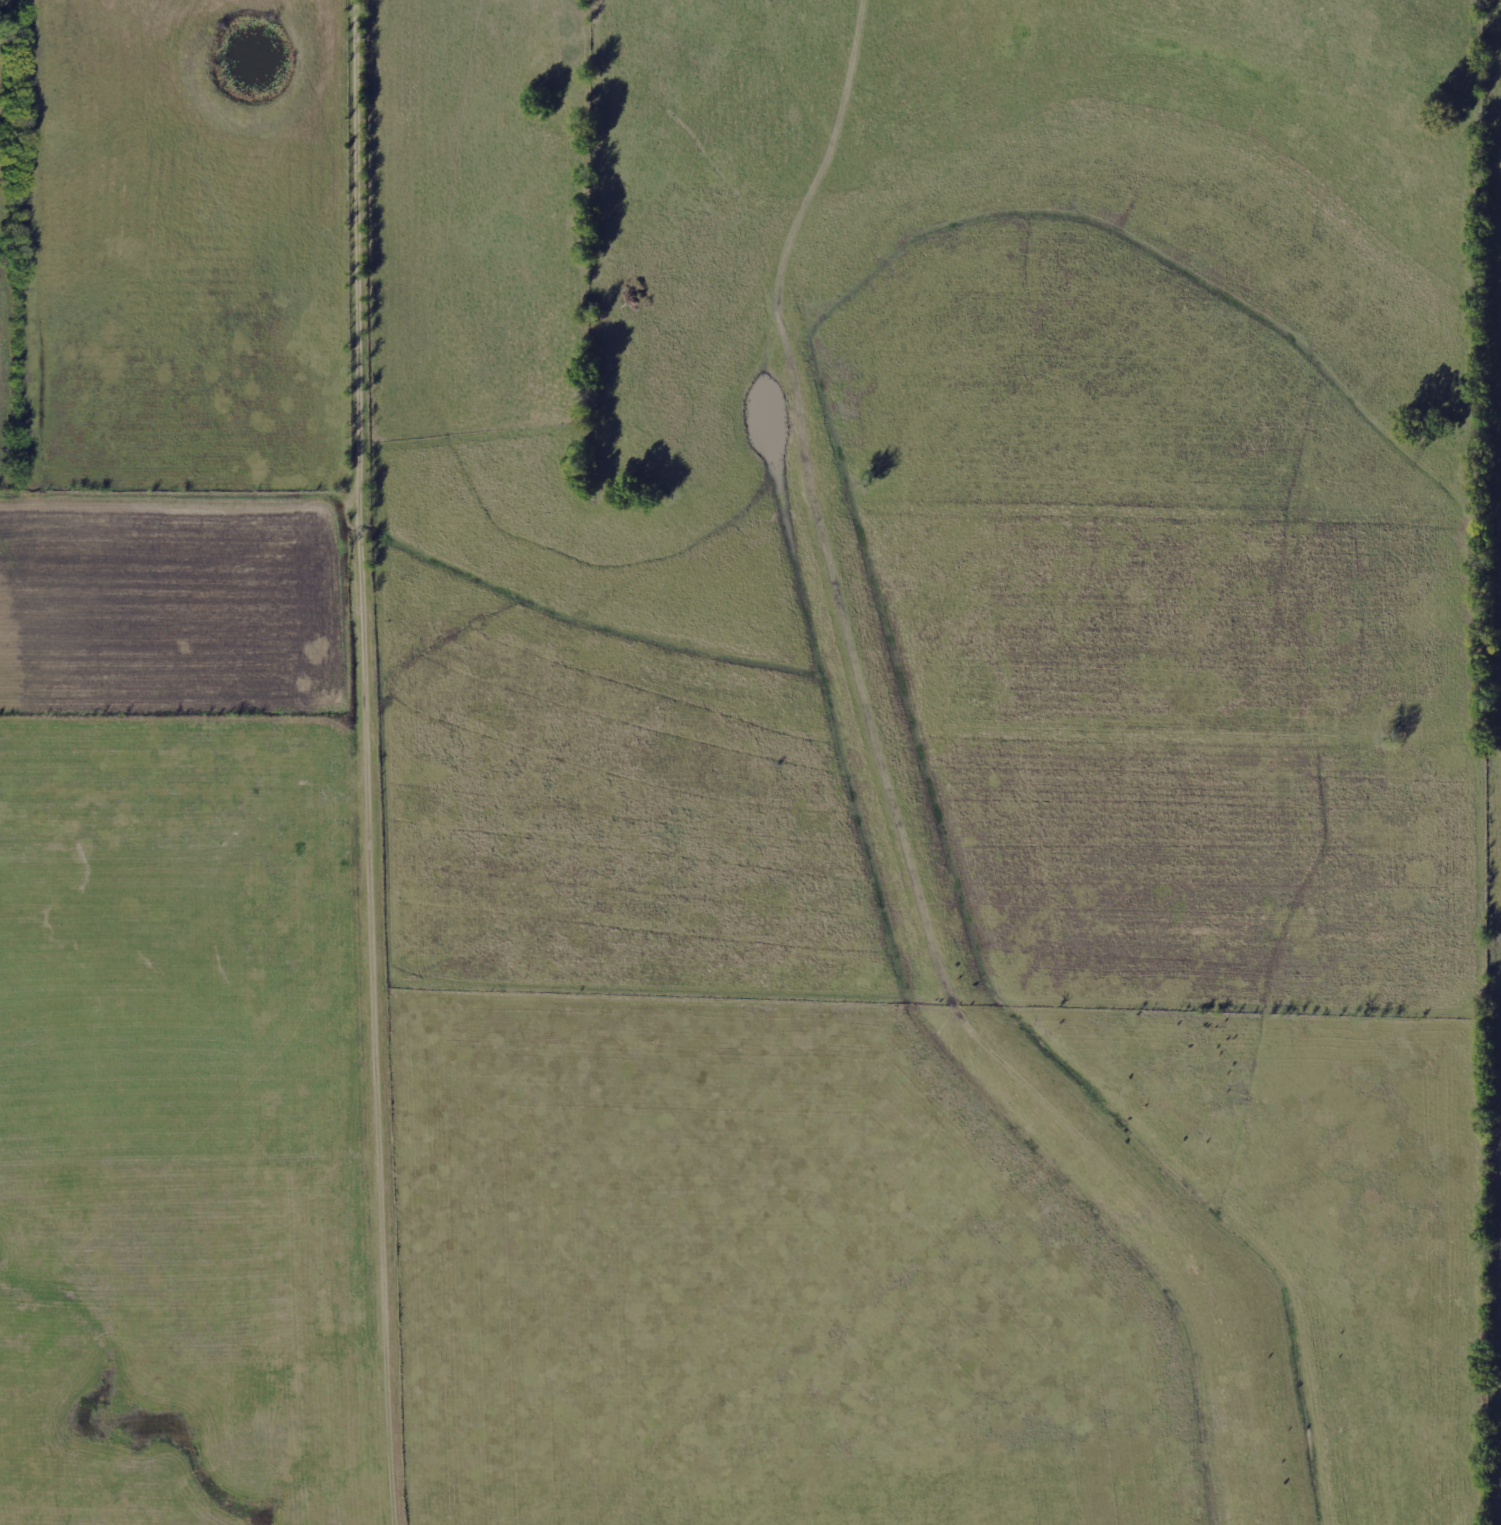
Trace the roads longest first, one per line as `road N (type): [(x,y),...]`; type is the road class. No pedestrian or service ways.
road 1 (residential): [(404,1524),(369,599),(366,0)]

